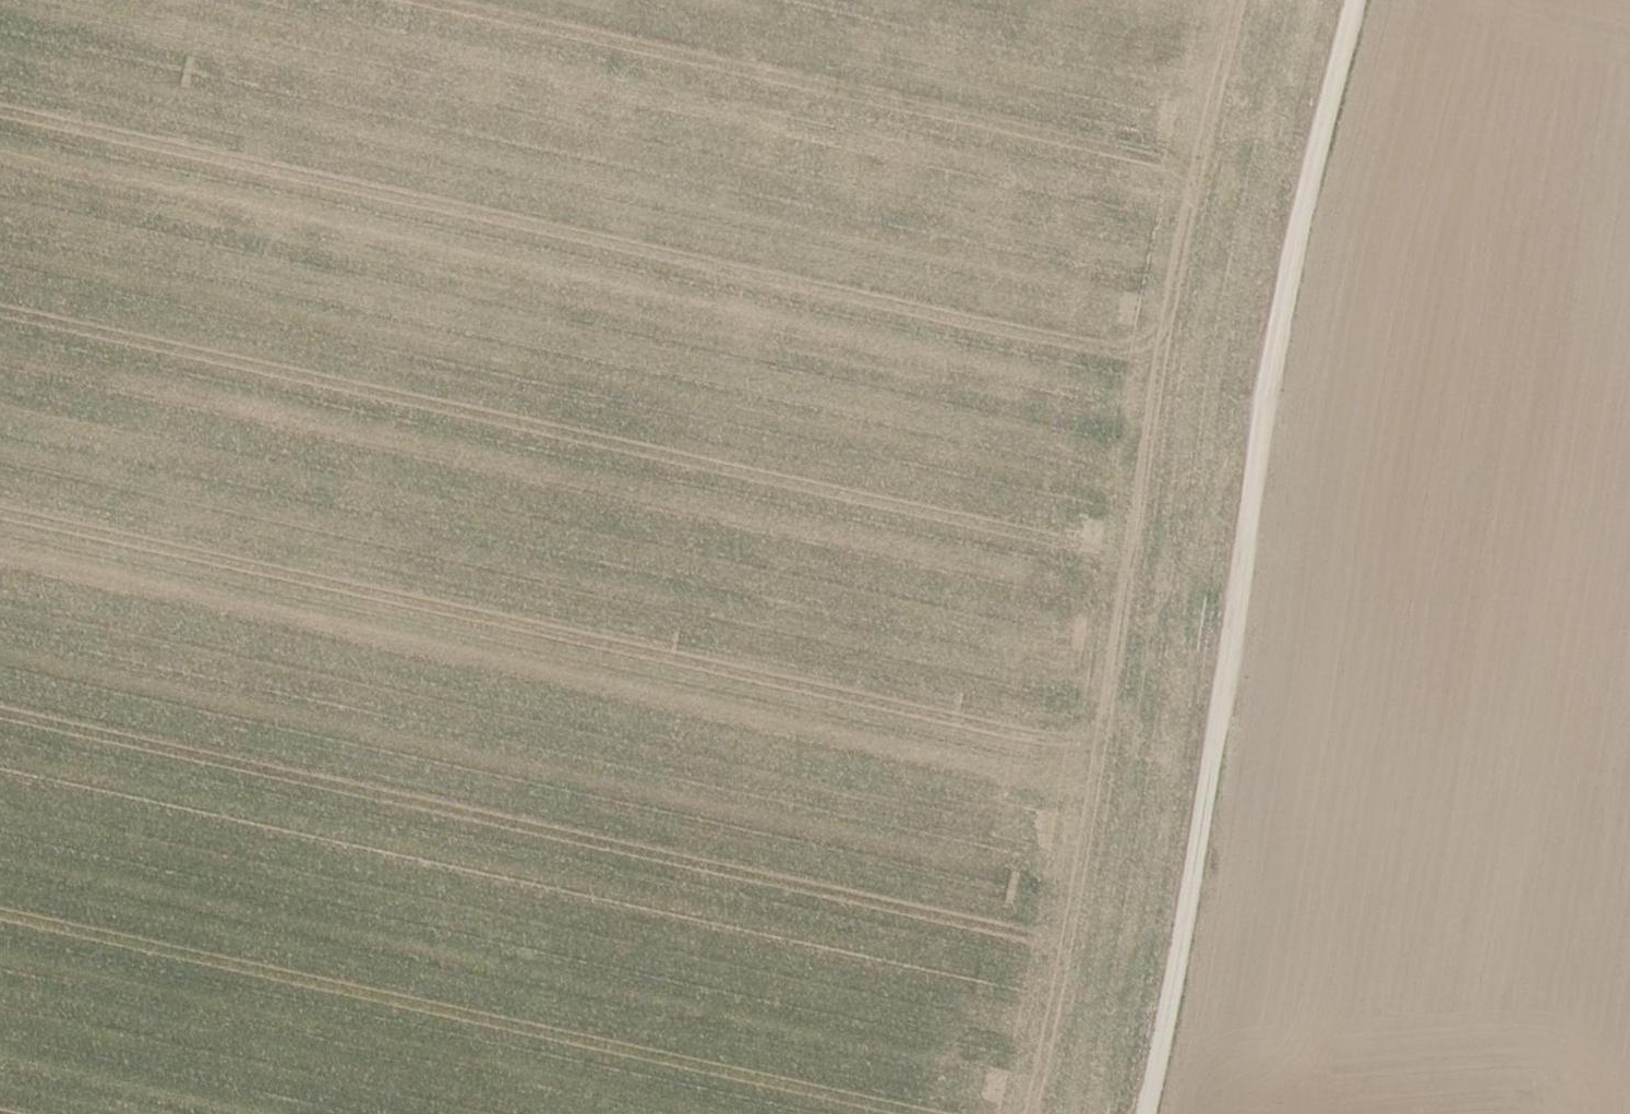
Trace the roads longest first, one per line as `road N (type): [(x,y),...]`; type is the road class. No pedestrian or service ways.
road 1 (track): [(1135,1113),(1204,836),(1238,596),(1308,213),(1358,0)]

